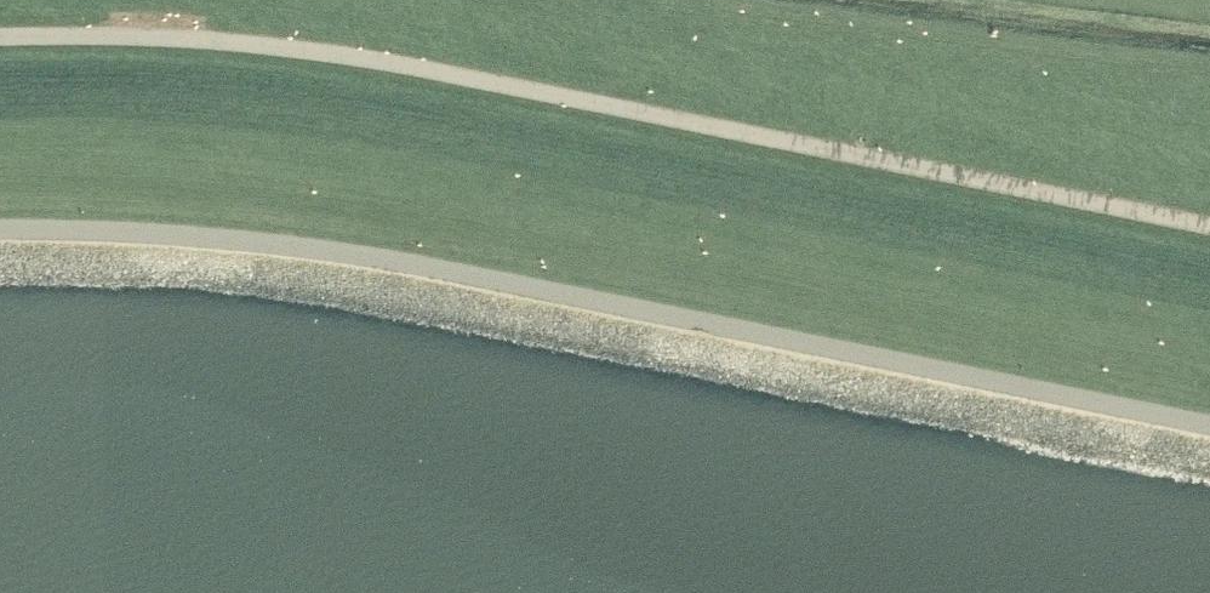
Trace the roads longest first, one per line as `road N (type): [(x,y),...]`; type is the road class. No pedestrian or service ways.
road 1 (unclassified): [(0,248),(185,251),(350,272),(1209,444)]
road 2 (unclassified): [(1209,233),(383,66),(236,50),(0,44)]

